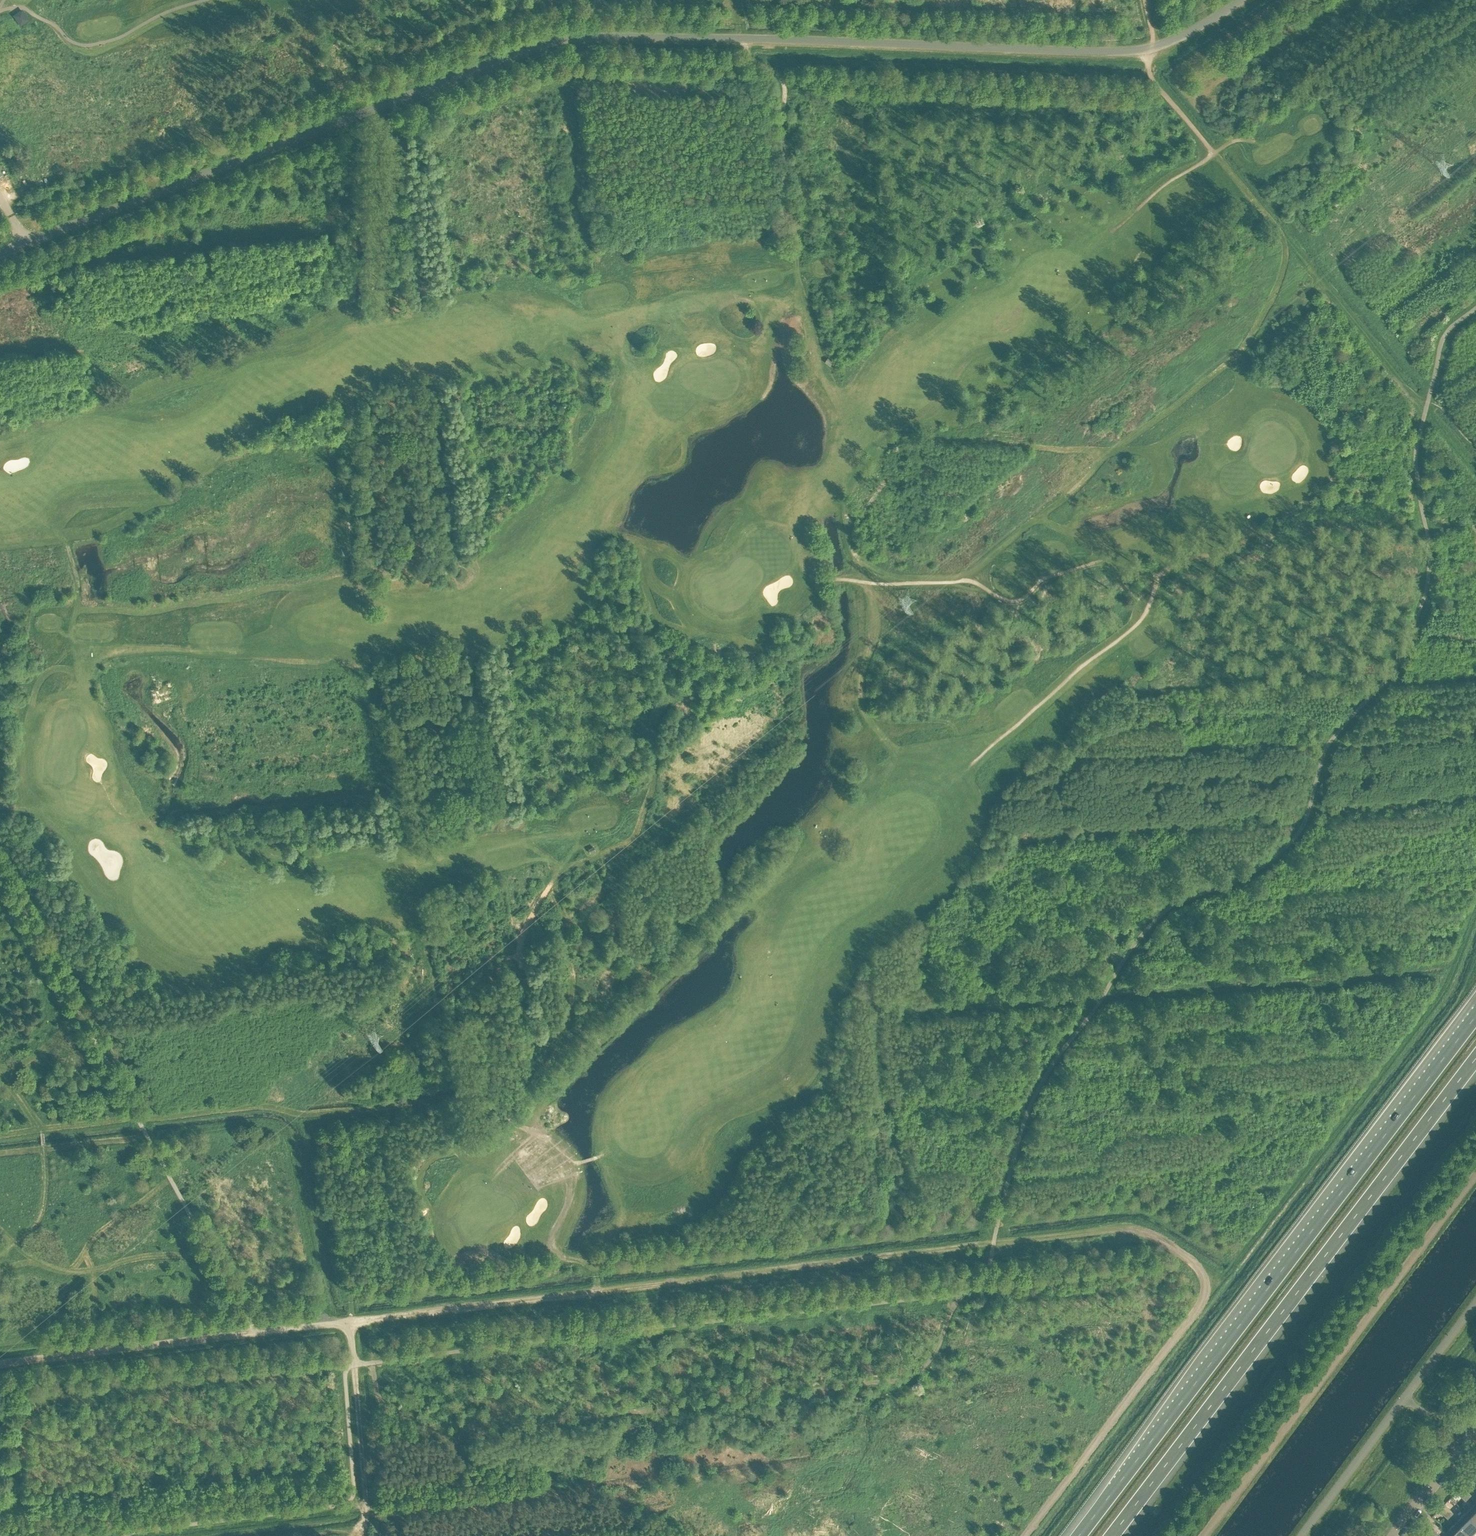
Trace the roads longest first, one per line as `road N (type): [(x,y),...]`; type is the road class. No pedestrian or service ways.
road 1 (unclassified): [(1240,0),(1154,47),(1130,50),(565,38),(0,252)]
road 2 (track): [(1179,1255),(1168,1276),(955,1301),(926,1365),(818,1437),(563,1465),(469,1448),(390,1411),(359,1318)]
road 3 (track): [(994,1243),(343,1325)]
road 4 (motorway): [(1475,1014),(1078,1535)]
road 5 (motorway): [(1112,1535),(1475,1061)]
road 6 (track): [(994,1243),(1134,1228),(1206,1279),(1203,1300),(1025,1535)]
road 7 (track): [(1475,1171),(1202,1535)]
road 8 (track): [(904,1379),(492,1429),(459,1440)]
road 9 (track): [(231,1335),(0,1364)]
road 10 (track): [(348,1535),(360,1527),(366,1504),(349,1323)]
road 11 (unclassified): [(1392,1535),(1475,1427)]

